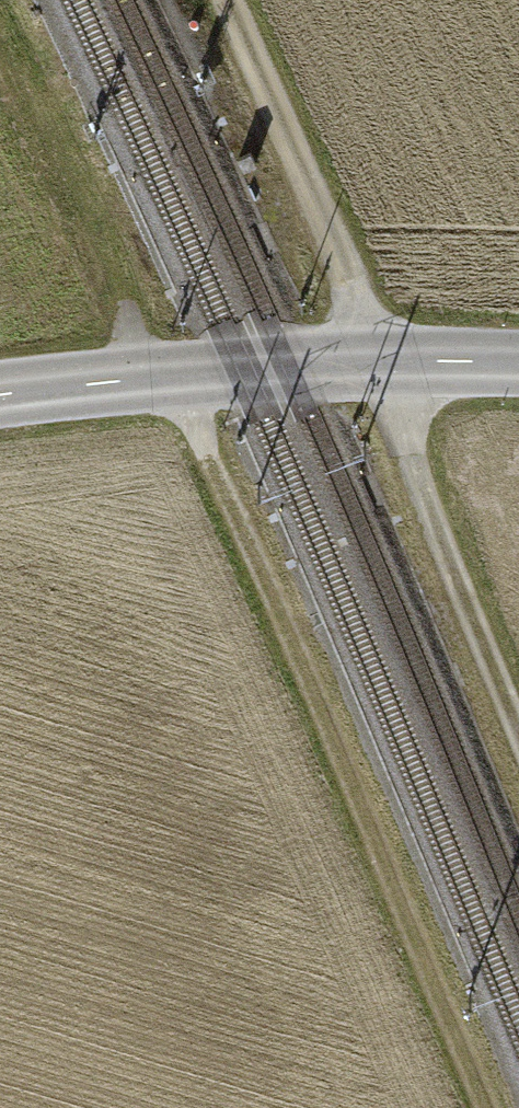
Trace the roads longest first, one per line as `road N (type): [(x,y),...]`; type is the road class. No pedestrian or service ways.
road 1 (track): [(482,1107),(174,375)]
road 2 (track): [(229,0),(381,361),(430,519),(518,739)]
road 3 (tertiary): [(0,399),(290,365),(518,362)]

